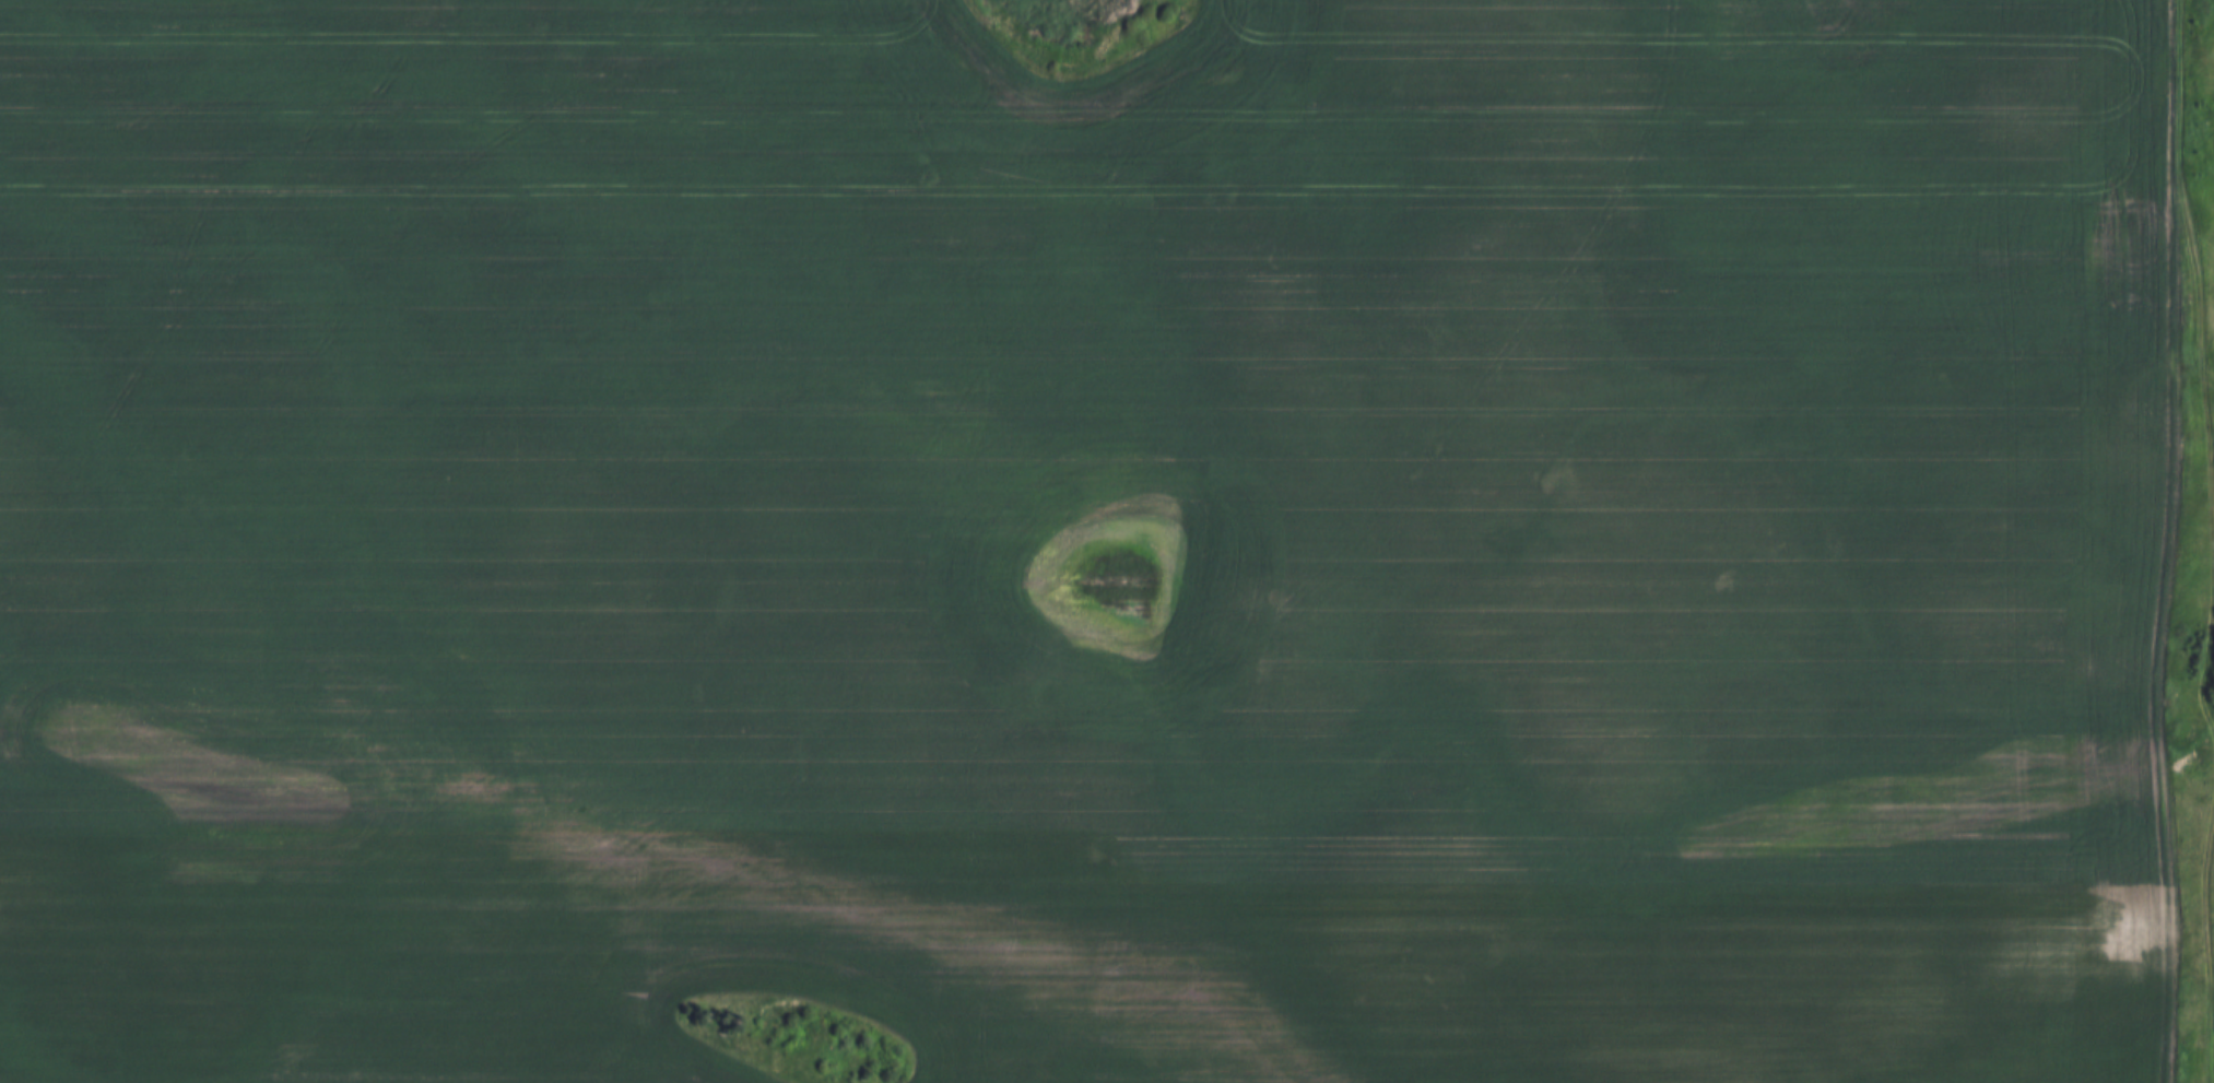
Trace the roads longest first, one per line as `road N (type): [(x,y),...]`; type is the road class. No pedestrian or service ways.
road 1 (track): [(2213,490),(2202,305),(2178,146),(2181,0)]
road 2 (track): [(2213,1082),(2207,900),(2213,812)]

